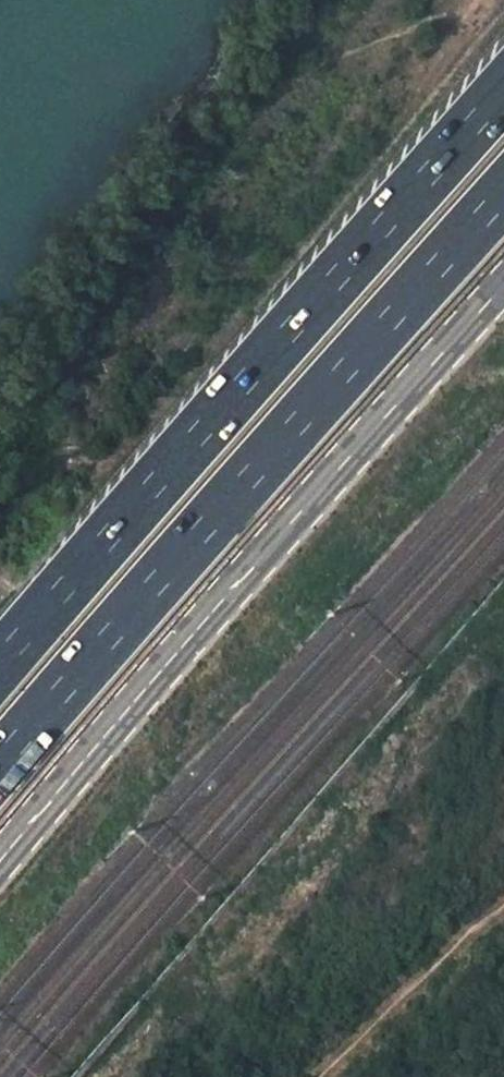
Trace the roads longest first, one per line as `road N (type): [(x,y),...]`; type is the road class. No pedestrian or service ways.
road 1 (secondary): [(0,860),(503,287)]
road 2 (motorway): [(503,90),(0,663)]
road 3 (motorway): [(0,766),(503,194)]

